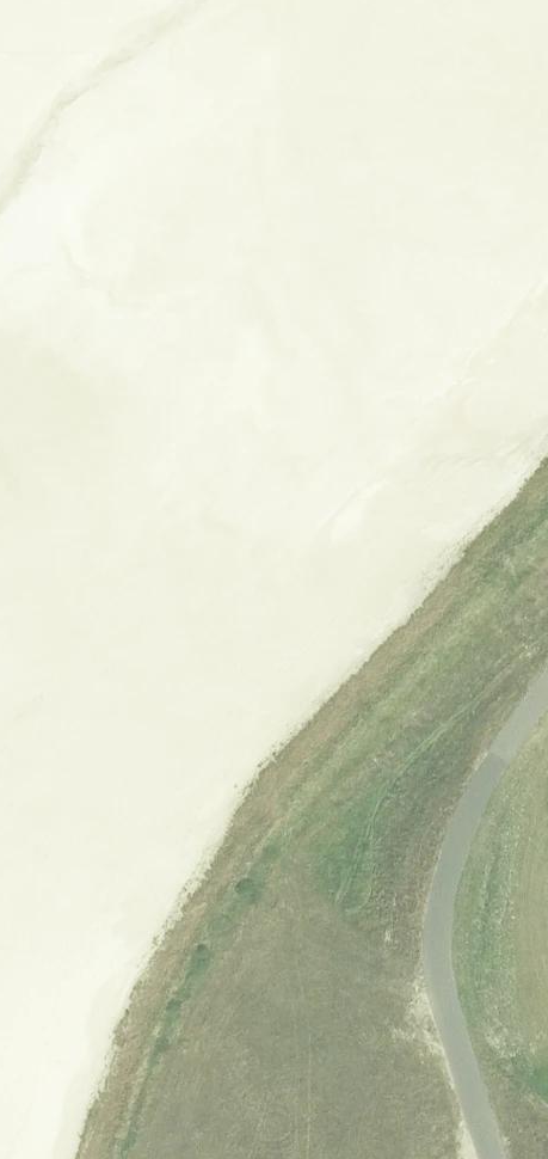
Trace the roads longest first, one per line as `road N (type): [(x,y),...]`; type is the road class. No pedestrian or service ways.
road 1 (unclassified): [(492,1158),(446,994),(448,919),(487,780),(547,692)]

